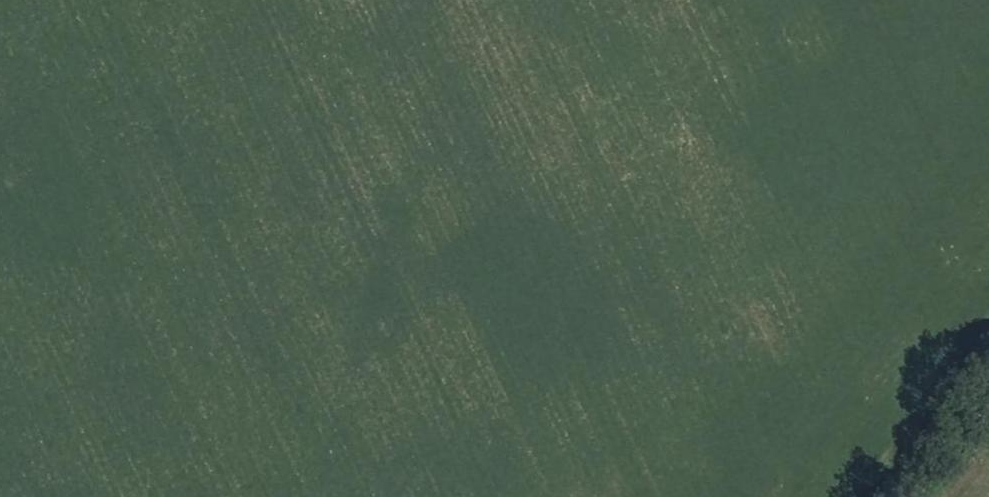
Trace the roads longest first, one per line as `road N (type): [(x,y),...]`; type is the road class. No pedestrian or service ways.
road 1 (track): [(988,353),(887,496)]

